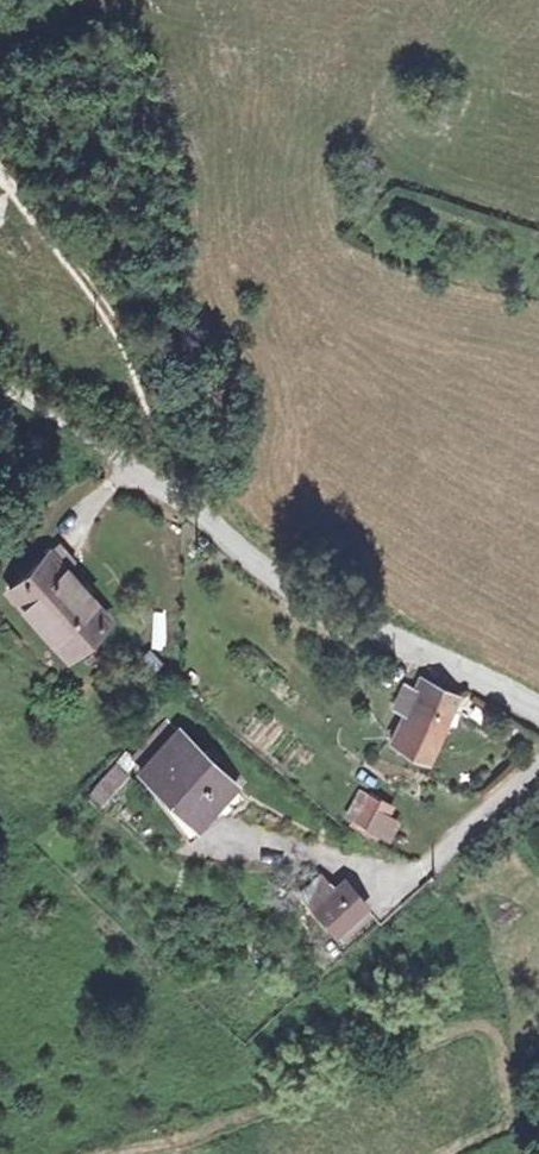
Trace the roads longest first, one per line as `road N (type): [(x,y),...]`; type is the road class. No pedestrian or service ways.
road 1 (unclassified): [(538,711),(268,566),(160,484),(0,386)]
road 2 (track): [(0,163),(111,315),(166,464),(160,484)]

